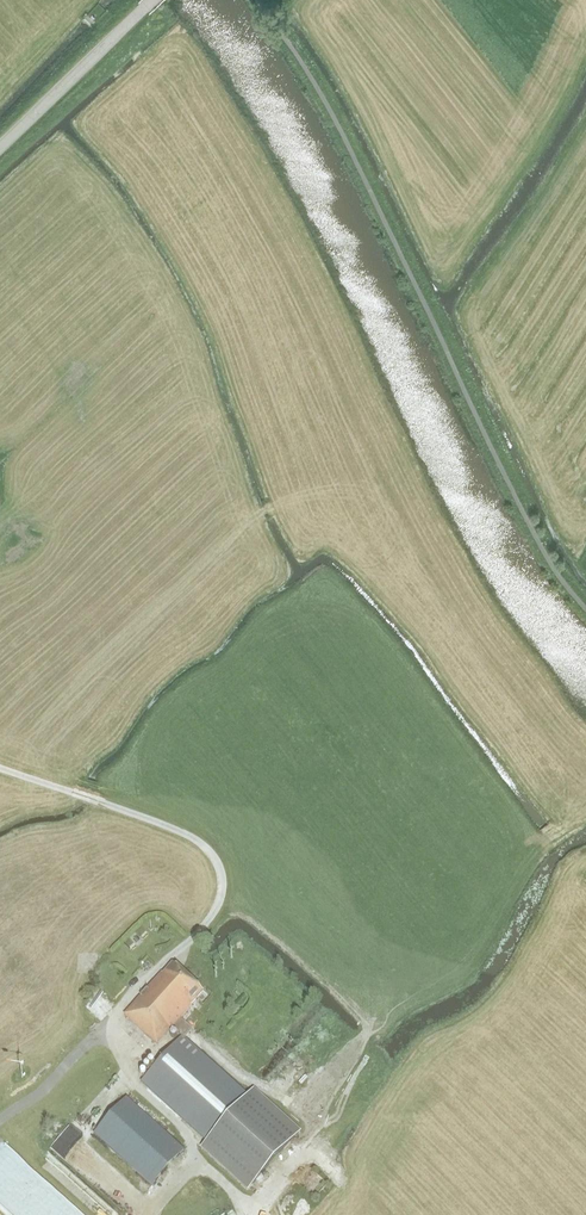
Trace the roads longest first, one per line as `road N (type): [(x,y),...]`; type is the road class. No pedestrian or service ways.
road 1 (tertiary): [(0,147),(152,0)]

